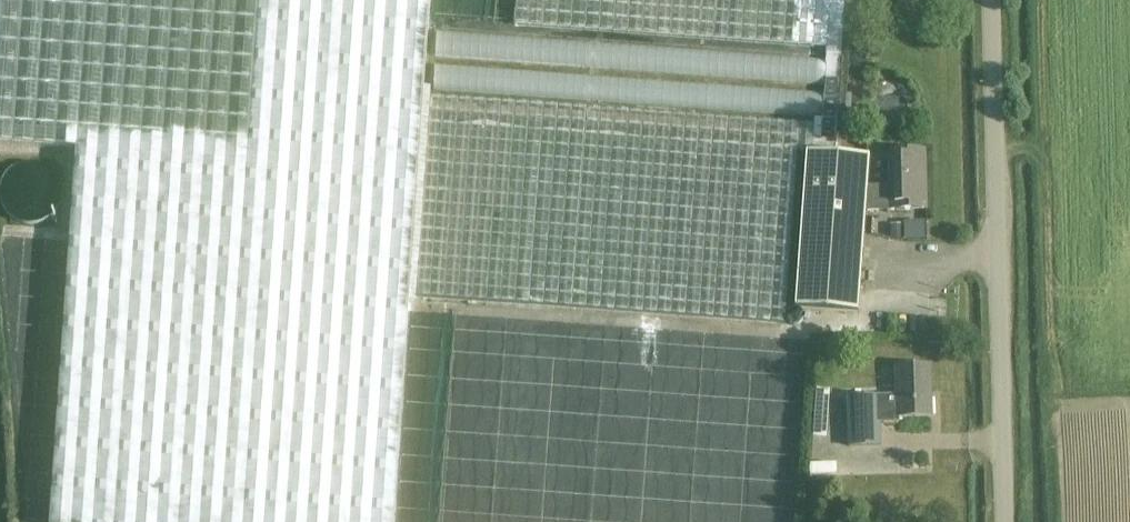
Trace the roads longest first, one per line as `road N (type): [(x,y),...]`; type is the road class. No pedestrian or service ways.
road 1 (unclassified): [(999,521),(989,0)]

